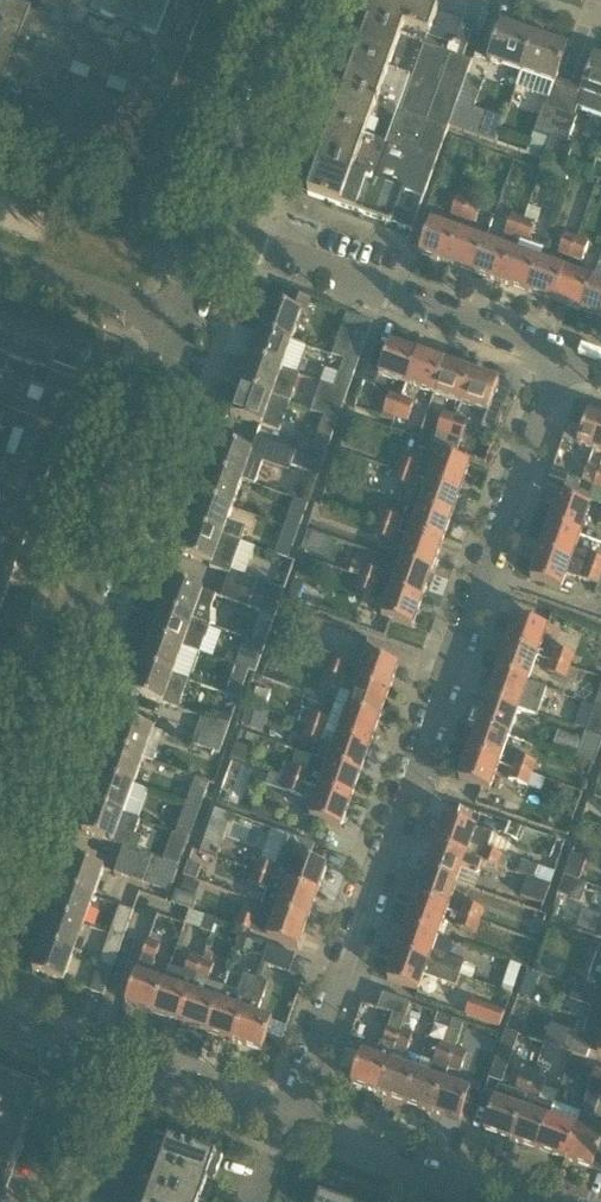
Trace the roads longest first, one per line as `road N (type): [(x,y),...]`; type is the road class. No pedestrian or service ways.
road 1 (residential): [(279,1113),(433,722),(559,358)]
road 2 (residential): [(0,814),(178,337)]
road 3 (residential): [(559,358),(214,238)]
road 4 (residential): [(279,1113),(0,1017)]
road 5 (residential): [(214,238),(297,0)]
road 6 (residential): [(507,1201),(279,1113)]
road 7 (residential): [(178,337),(0,268)]

